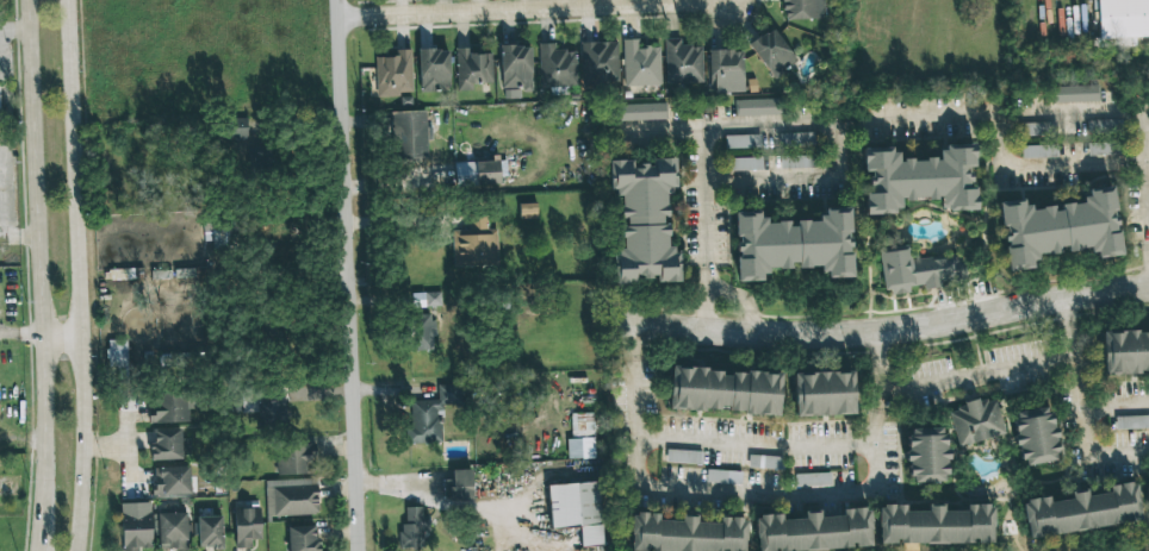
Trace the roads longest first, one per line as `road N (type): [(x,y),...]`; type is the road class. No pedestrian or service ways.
road 1 (secondary): [(75,550),(81,339),(62,0)]
road 2 (residential): [(338,0),(358,550)]
road 3 (secondary): [(27,0),(41,339),(37,550)]
road 4 (residential): [(1148,294),(858,333),(609,325)]
road 5 (residential): [(634,359),(636,468),(645,486),(778,495),(886,488),(884,413)]
road 6 (residential): [(339,19),(726,4)]
road 7 (residential): [(634,430),(738,447),(886,447)]
road 8 (residential): [(884,413),(884,403),(1069,361)]
road 9 (residential): [(1070,368),(1086,463),(1148,458)]

